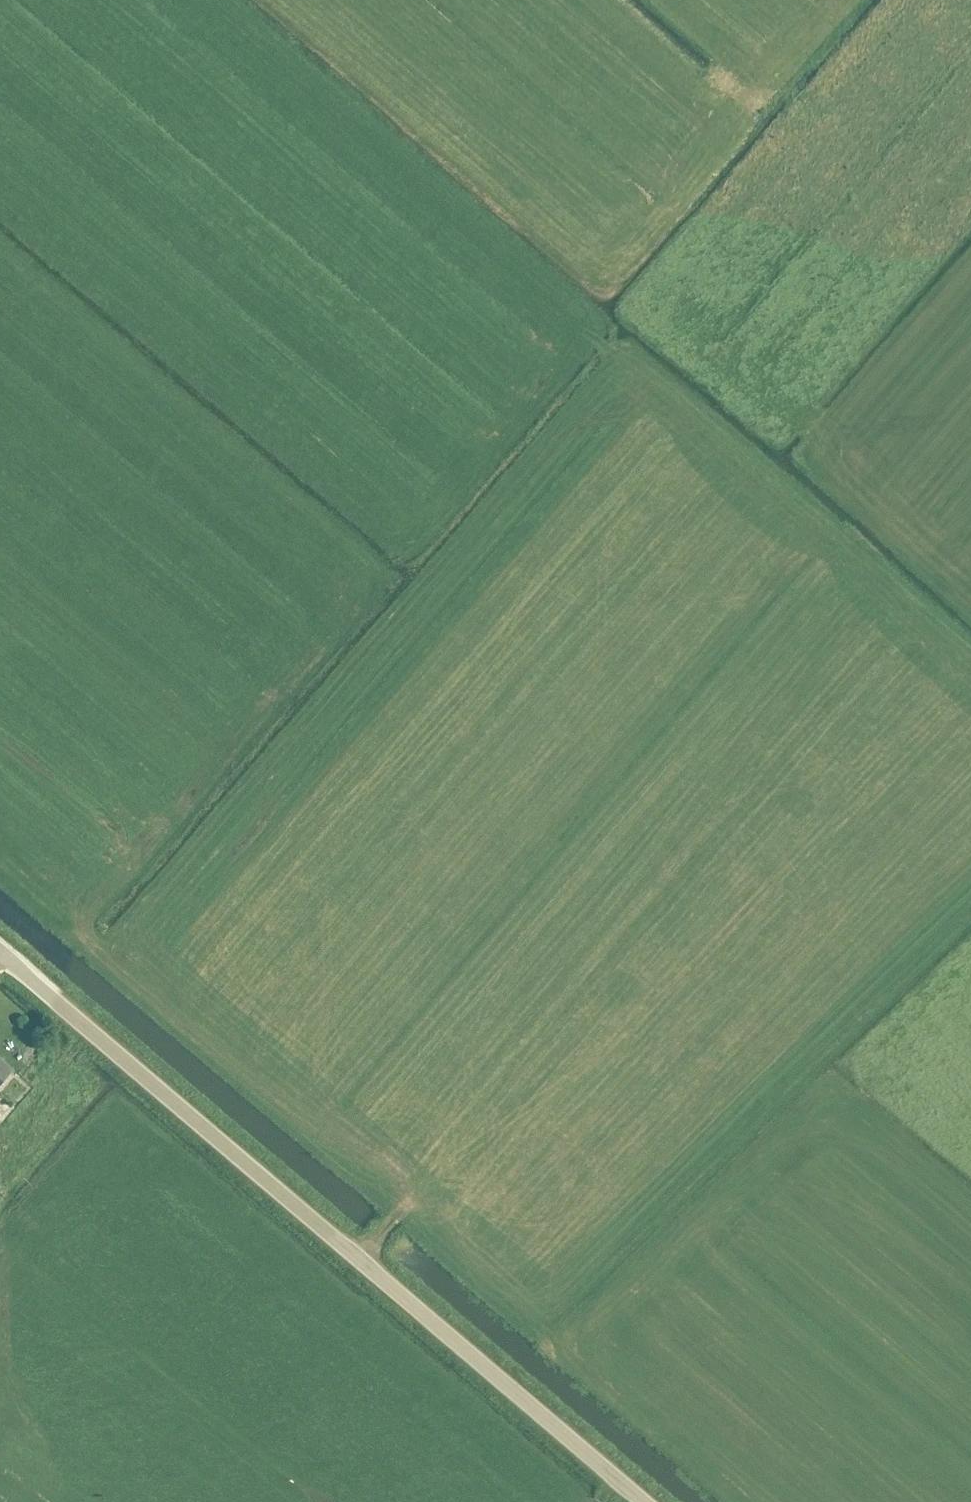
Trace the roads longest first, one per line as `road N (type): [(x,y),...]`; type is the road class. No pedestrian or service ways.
road 1 (unclassified): [(646,1501),(0,952)]

